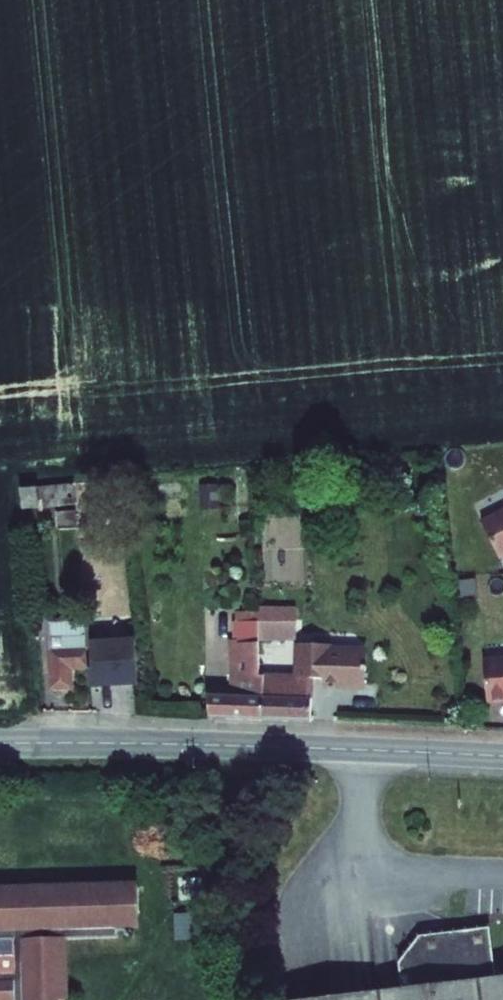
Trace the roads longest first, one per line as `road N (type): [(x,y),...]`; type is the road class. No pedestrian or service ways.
road 1 (tertiary): [(0,744),(502,757)]

